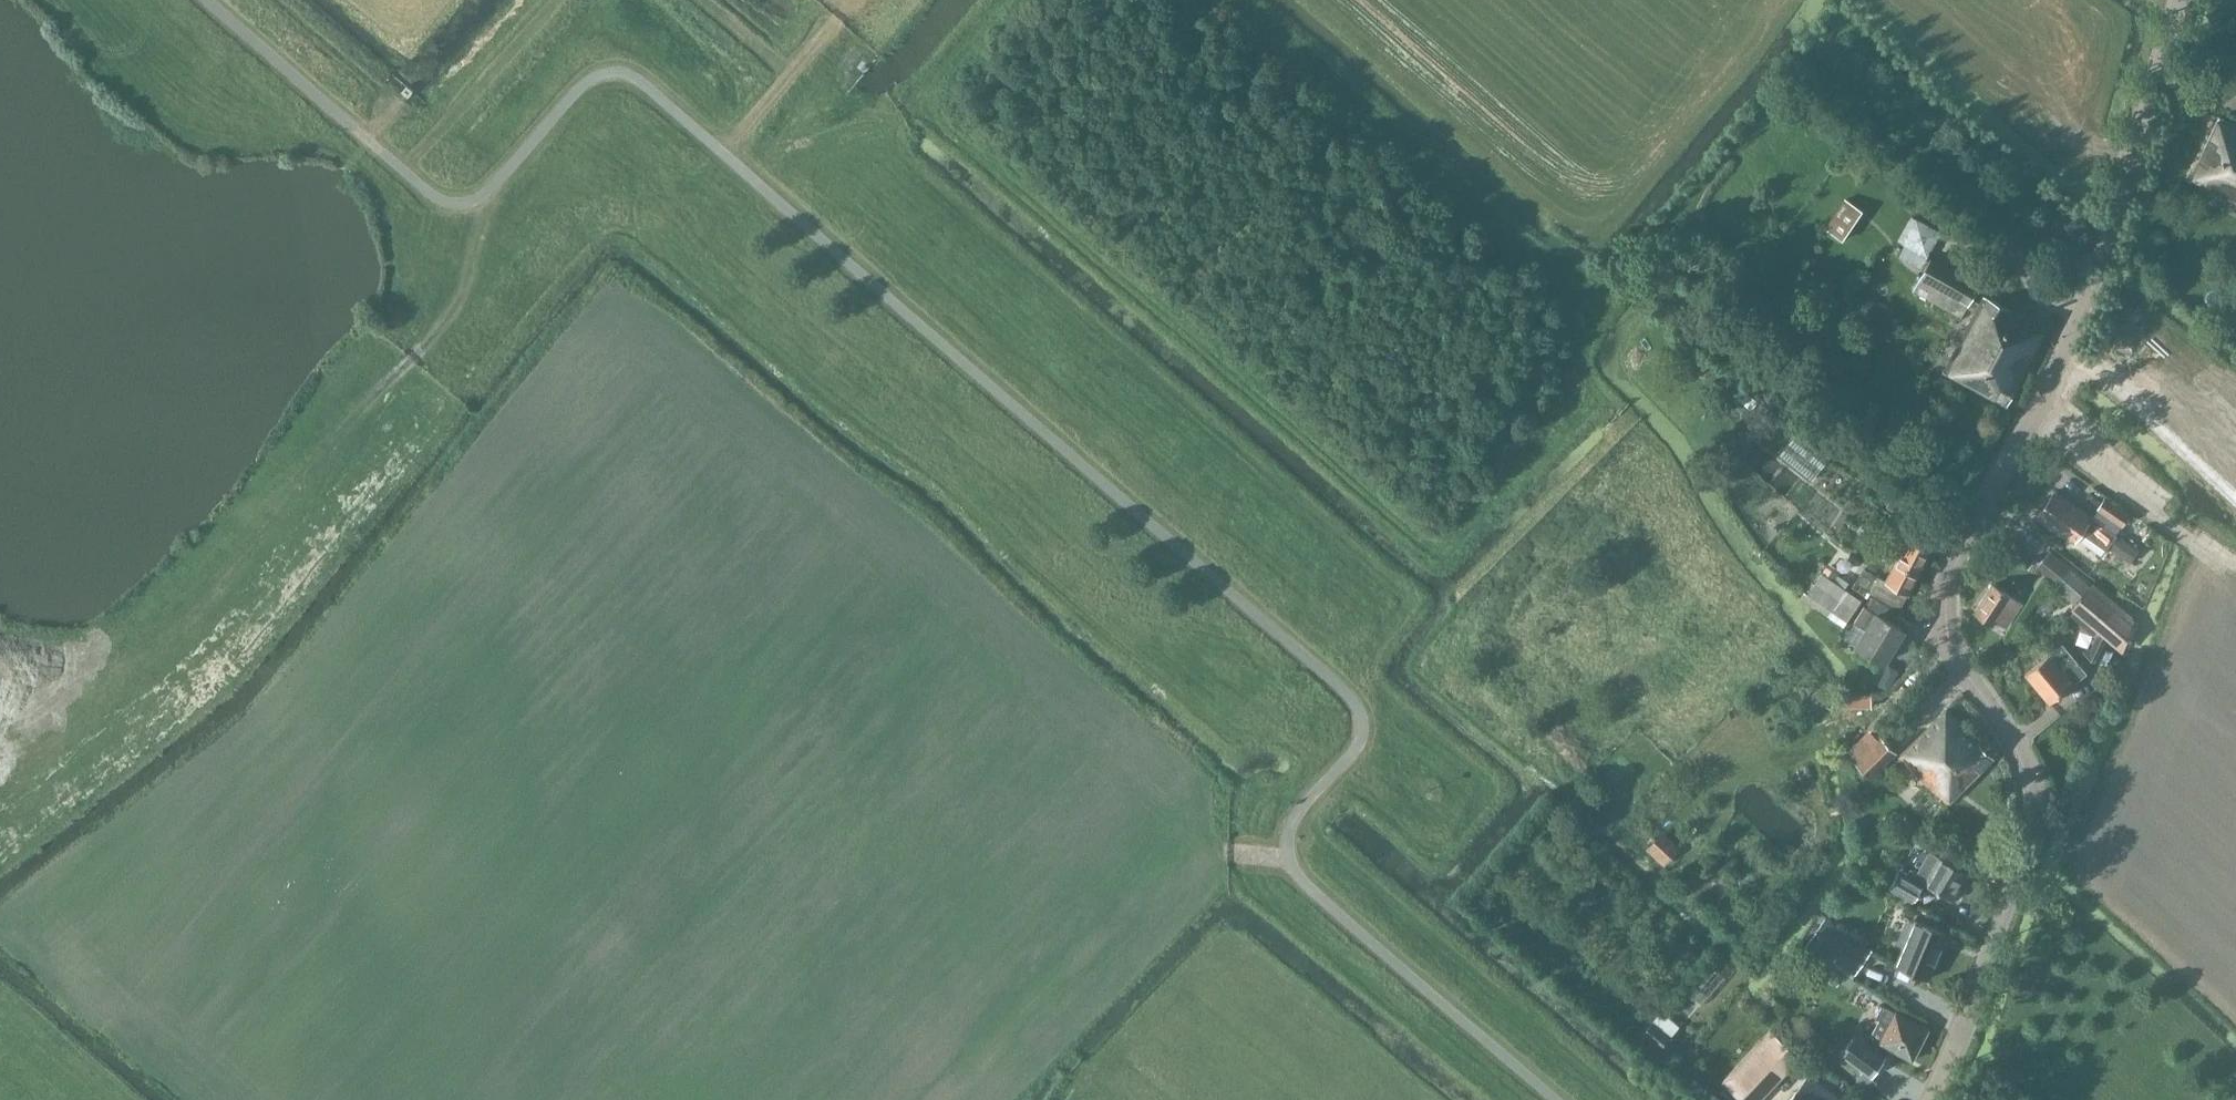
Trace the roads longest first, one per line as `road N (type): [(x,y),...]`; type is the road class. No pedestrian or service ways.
road 1 (tertiary): [(1935,1099),(2030,864),(2040,790),(2028,747),(1978,656),(1967,583),(2066,355),(2178,0)]
road 2 (track): [(2235,568),(2161,515),(2042,406)]
road 3 (track): [(2235,481),(2169,402),(2066,355)]

